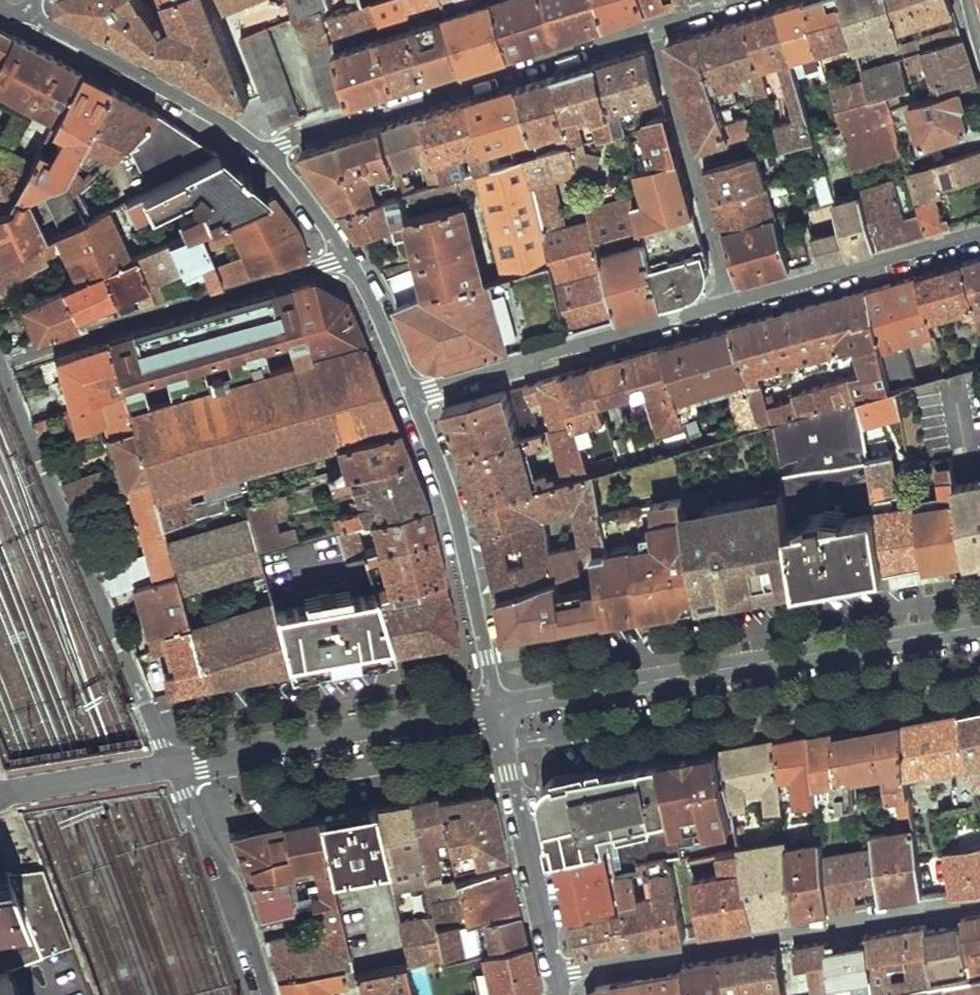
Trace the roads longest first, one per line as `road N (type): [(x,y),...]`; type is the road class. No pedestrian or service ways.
road 1 (residential): [(979,627),(496,706)]
road 2 (residential): [(174,766),(0,364)]
road 3 (residential): [(559,971),(979,901)]
road 4 (residential): [(272,156),(316,132),(652,30)]
road 5 (residential): [(0,361),(348,259)]
road 6 (residential): [(412,398),(735,305)]
road 7 (residential): [(496,706),(174,766)]
road 8 (residential): [(496,706),(453,509),(412,398)]
road 9 (residential): [(272,156),(37,18),(21,0)]
road 10 (residential): [(735,305),(652,30)]
road 11 (residential): [(496,706),(559,971)]
road 12 (residential): [(735,305),(979,237)]
road 13 (residential): [(258,994),(202,824),(174,766)]
road 14 (residential): [(174,766),(0,794)]
road 15 (residential): [(412,398),(348,259)]
road 16 (residential): [(348,259),(272,156)]

